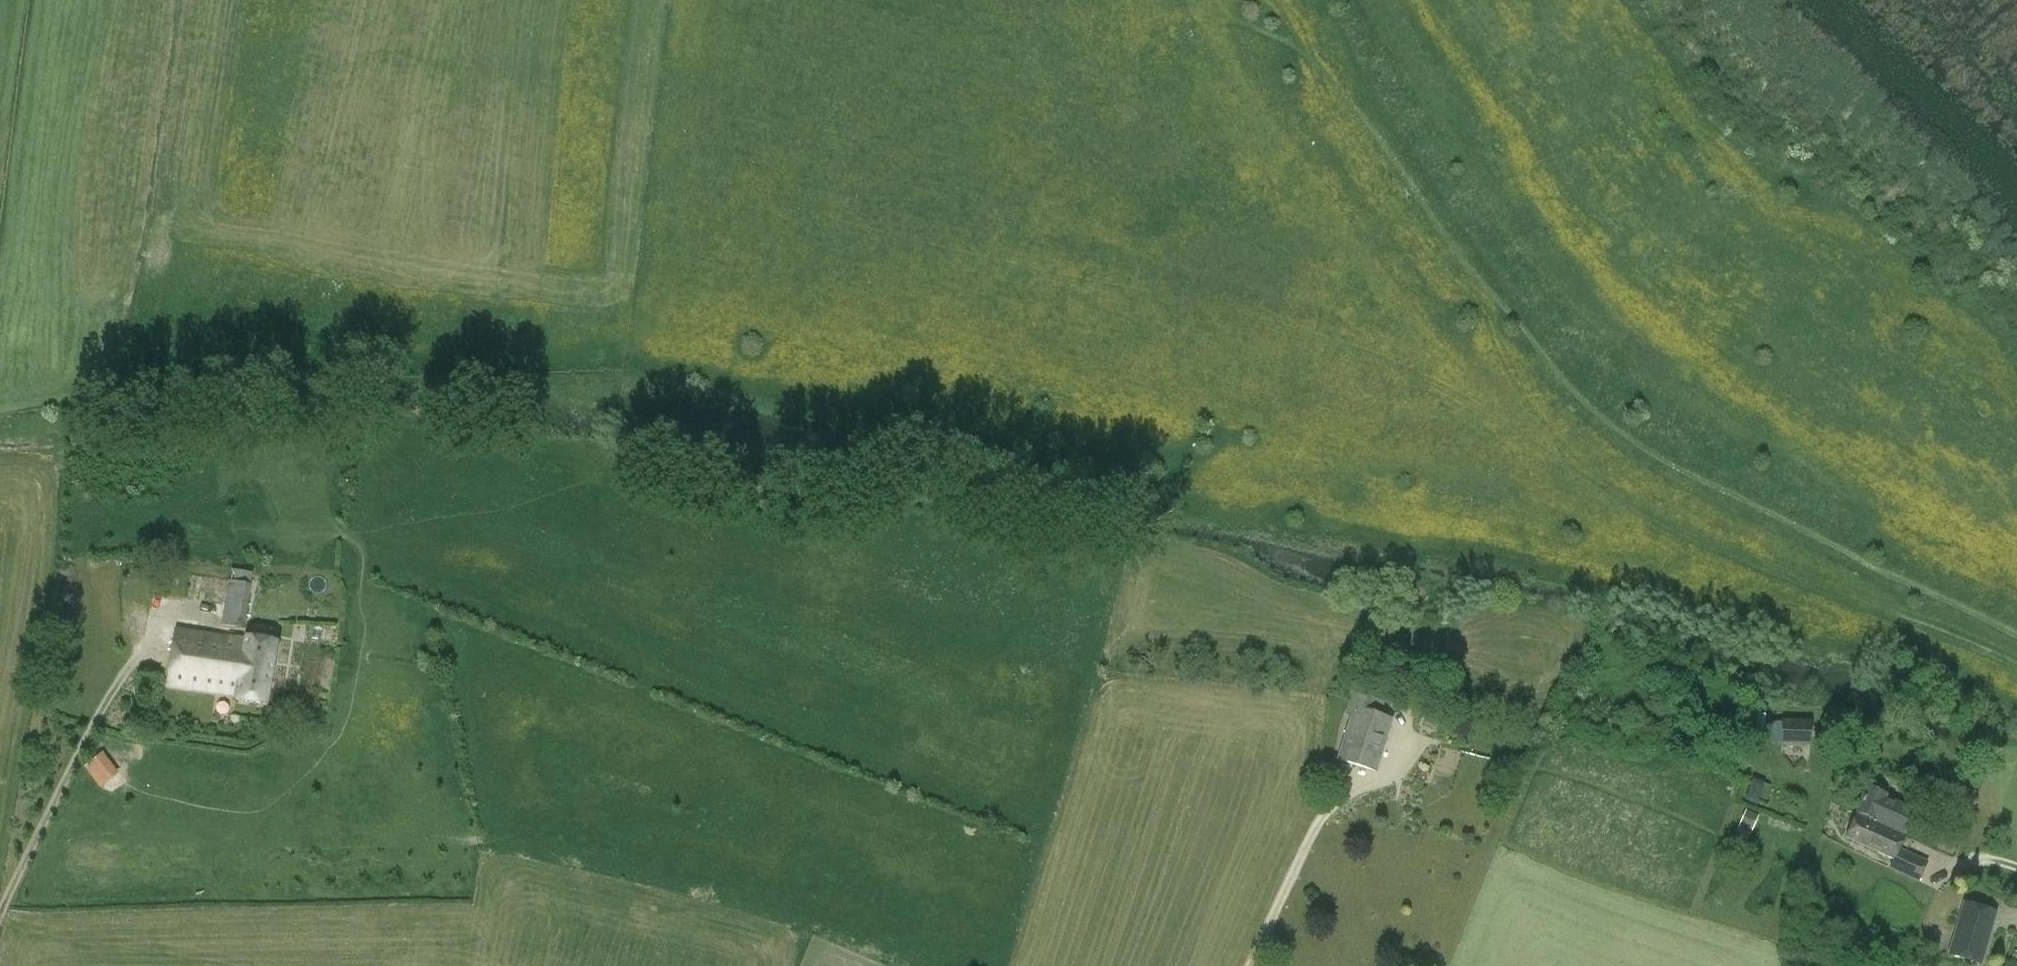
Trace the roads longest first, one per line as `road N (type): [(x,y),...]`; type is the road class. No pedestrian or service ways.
road 1 (unclassified): [(1254,965),(1335,798)]

